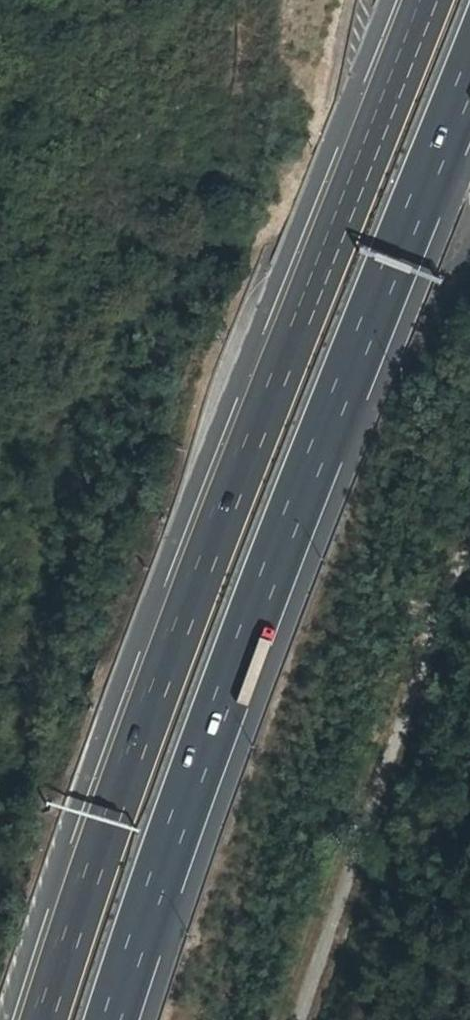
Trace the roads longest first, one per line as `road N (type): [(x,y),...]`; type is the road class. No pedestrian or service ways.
road 1 (motorway): [(425,0),(175,634),(39,1019)]
road 2 (motorway): [(112,1019),(235,665),(469,73)]

